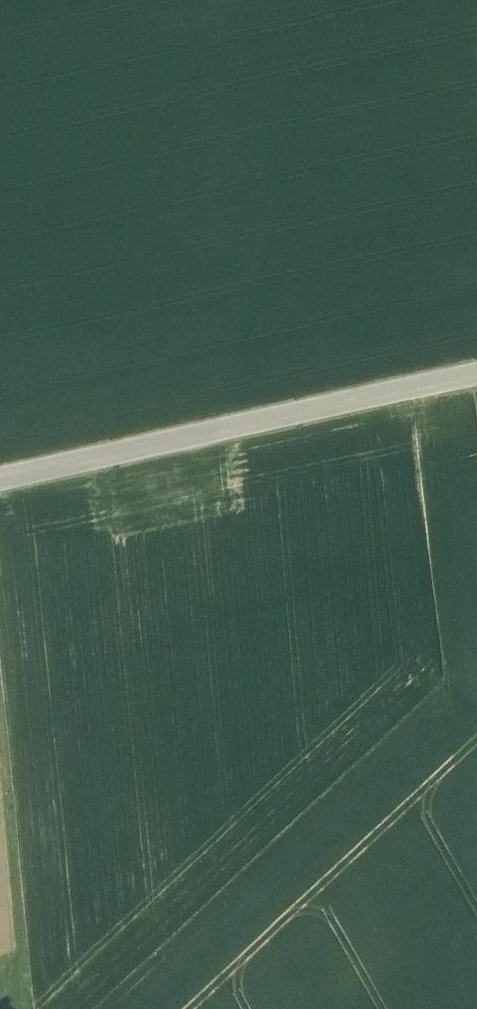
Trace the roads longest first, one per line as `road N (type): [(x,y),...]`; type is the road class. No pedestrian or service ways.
road 1 (tertiary): [(0,480),(476,375)]

